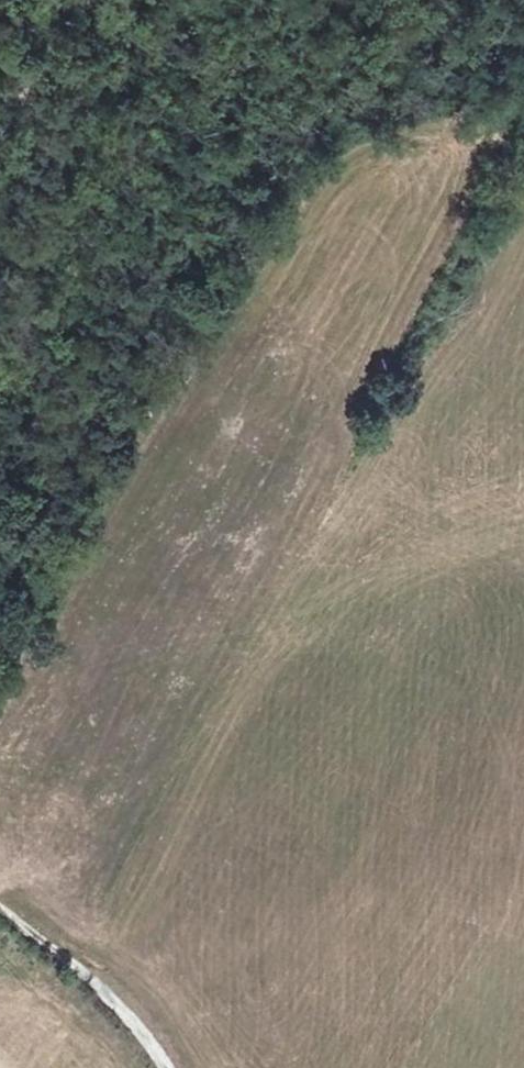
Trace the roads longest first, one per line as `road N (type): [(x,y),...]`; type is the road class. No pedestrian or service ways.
road 1 (track): [(0,905),(109,989),(172,1067)]
road 2 (track): [(57,0),(0,164)]

